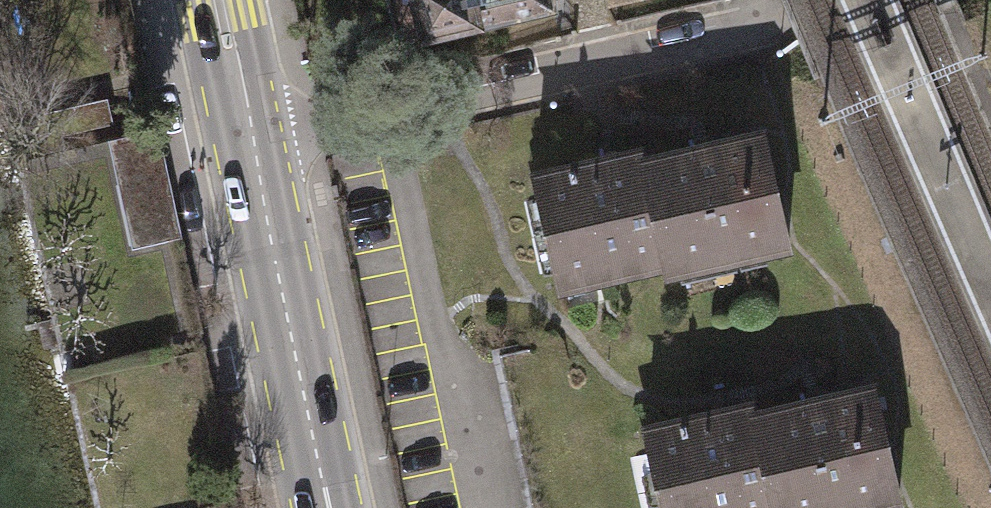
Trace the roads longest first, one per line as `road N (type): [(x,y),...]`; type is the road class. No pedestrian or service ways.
road 1 (residential): [(786,12),(246,130)]
road 2 (primary): [(329,507),(246,130)]
road 3 (primary): [(246,130),(216,0)]

